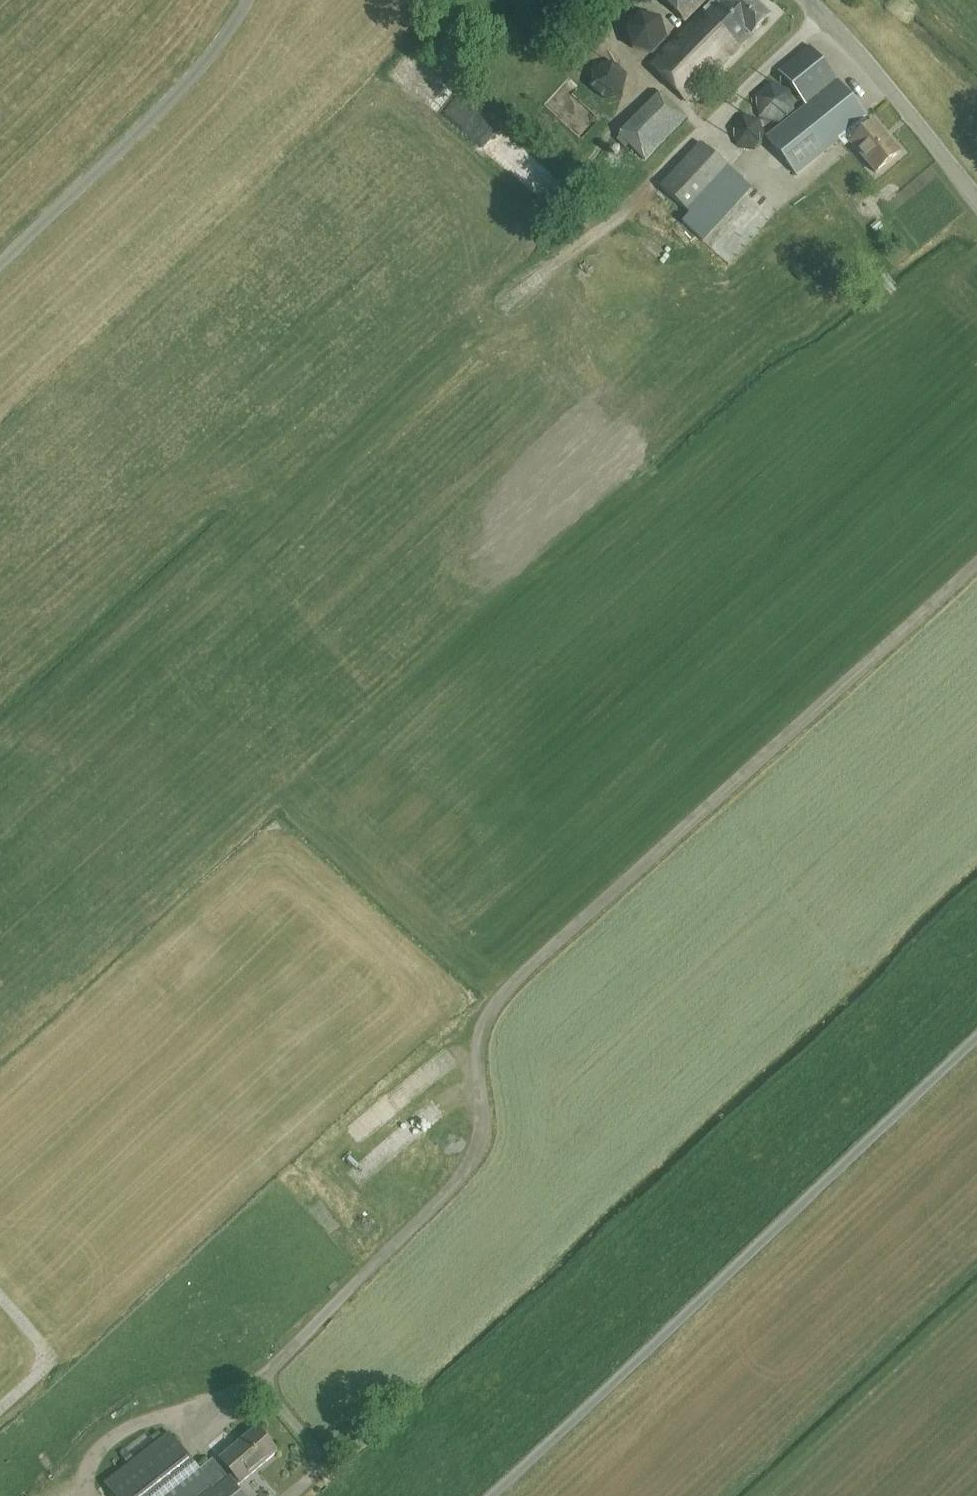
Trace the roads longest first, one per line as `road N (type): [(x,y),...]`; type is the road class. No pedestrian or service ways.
road 1 (unclassified): [(0,265),(216,53),(248,0)]
road 2 (tertiary): [(976,198),(807,0)]

